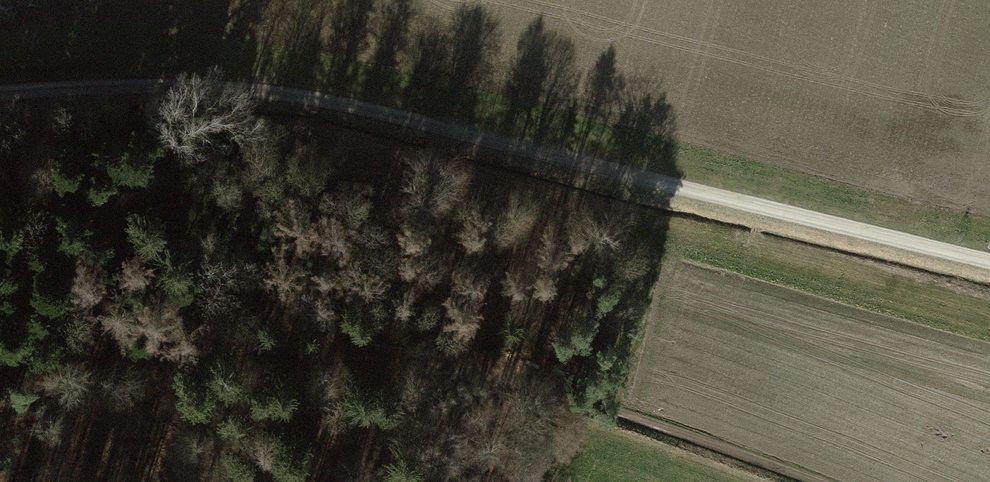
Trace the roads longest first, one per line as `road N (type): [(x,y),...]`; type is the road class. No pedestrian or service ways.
road 1 (track): [(989,259),(348,106),(142,83),(0,93)]
road 2 (track): [(0,338),(429,362),(690,436),(817,481)]

